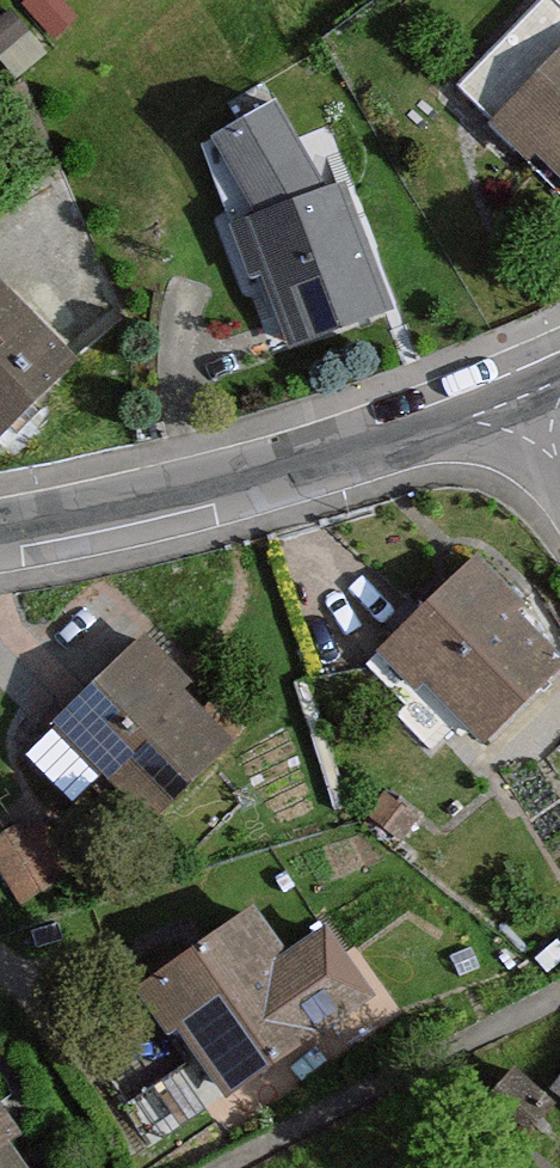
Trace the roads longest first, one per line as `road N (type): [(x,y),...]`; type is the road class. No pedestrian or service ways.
road 1 (residential): [(0,533),(353,455),(520,397)]

